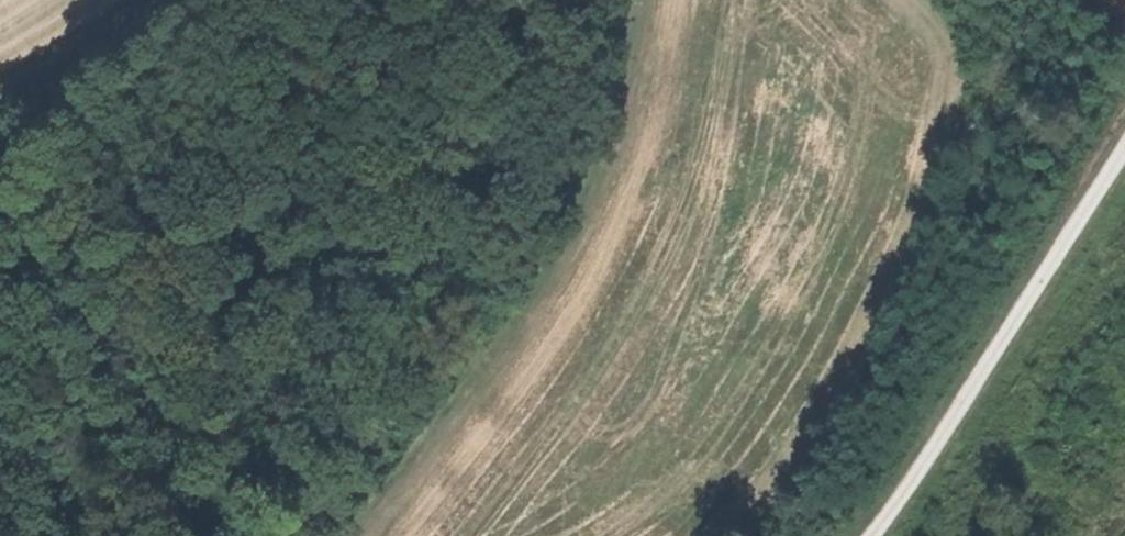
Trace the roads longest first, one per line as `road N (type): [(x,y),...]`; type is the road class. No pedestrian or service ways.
road 1 (track): [(344,535),(587,213),(639,0)]
road 2 (track): [(875,535),(1124,149)]

